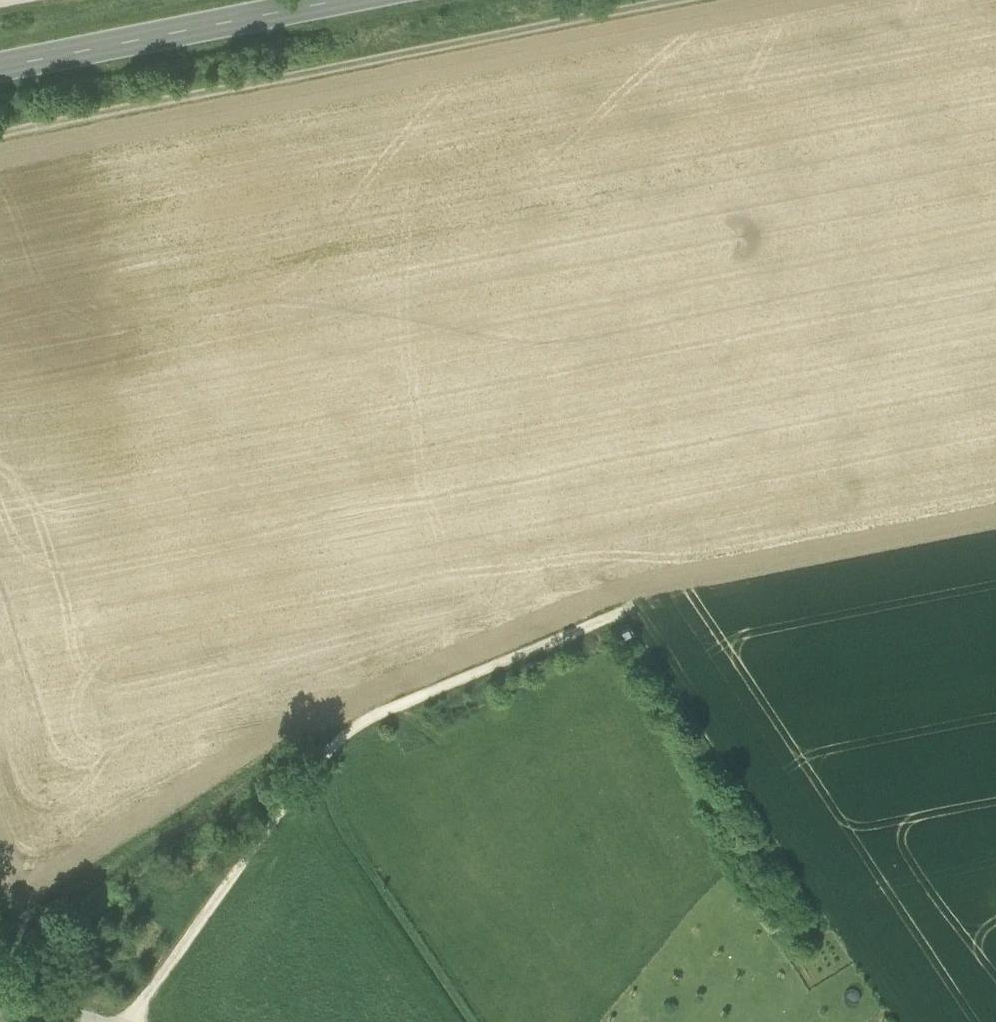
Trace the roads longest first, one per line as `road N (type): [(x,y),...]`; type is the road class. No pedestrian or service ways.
road 1 (track): [(0,138),(700,0)]
road 2 (track): [(128,1021),(263,833),(346,733),(618,613)]
road 3 (primary): [(0,68),(349,0)]

